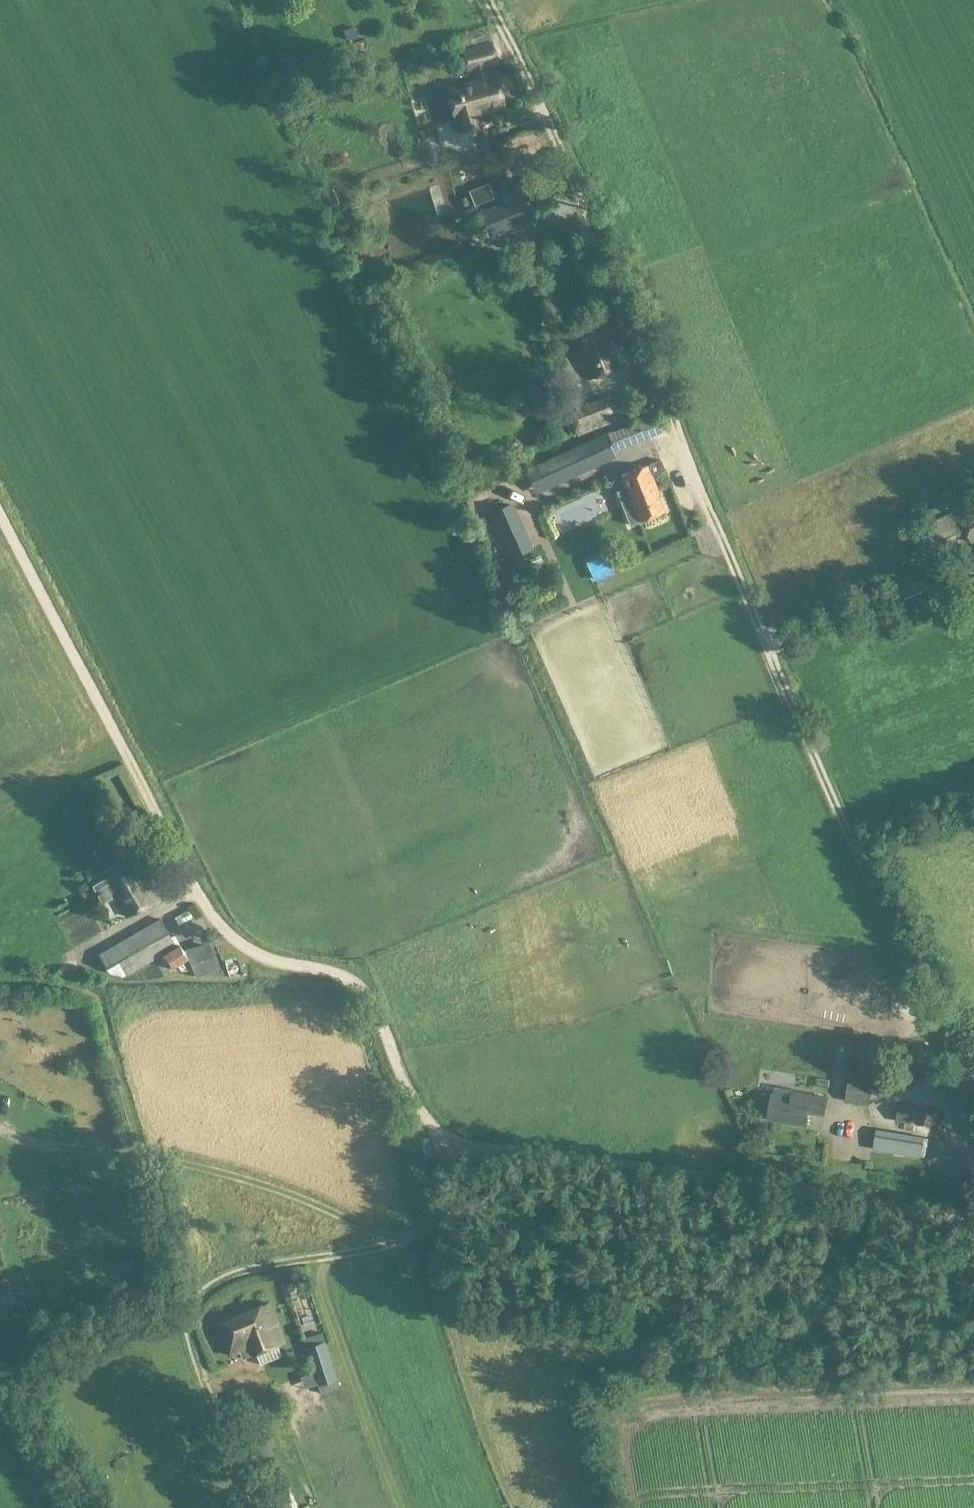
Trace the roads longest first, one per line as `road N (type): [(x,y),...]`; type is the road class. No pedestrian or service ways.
road 1 (track): [(973,1223),(800,1188),(454,1143),(408,1084),(371,998),(351,975),(258,959),(210,919),(0,515)]
road 2 (track): [(973,1110),(489,0)]

